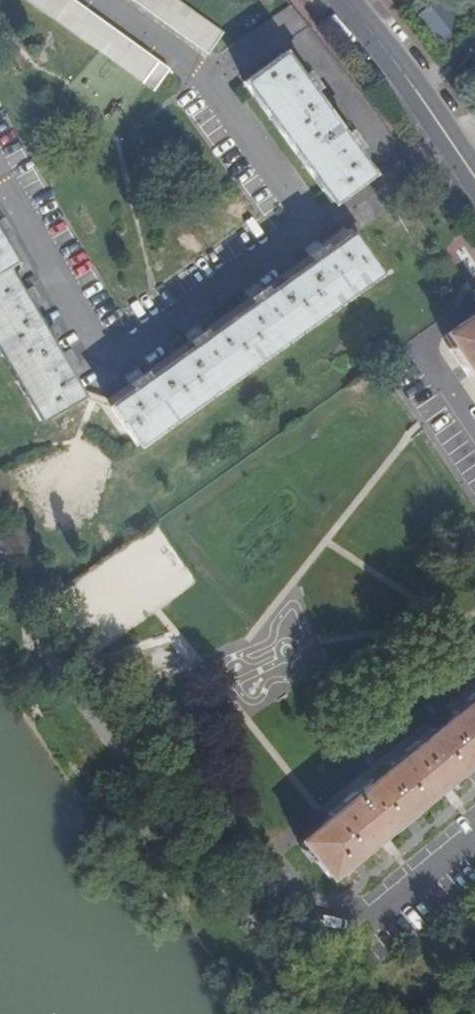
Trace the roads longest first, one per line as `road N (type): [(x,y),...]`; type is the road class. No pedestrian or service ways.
road 1 (residential): [(108,364),(310,226),(191,63),(102,0)]
road 2 (tertiary): [(474,178),(343,0)]
road 3 (residential): [(108,364),(0,184)]

